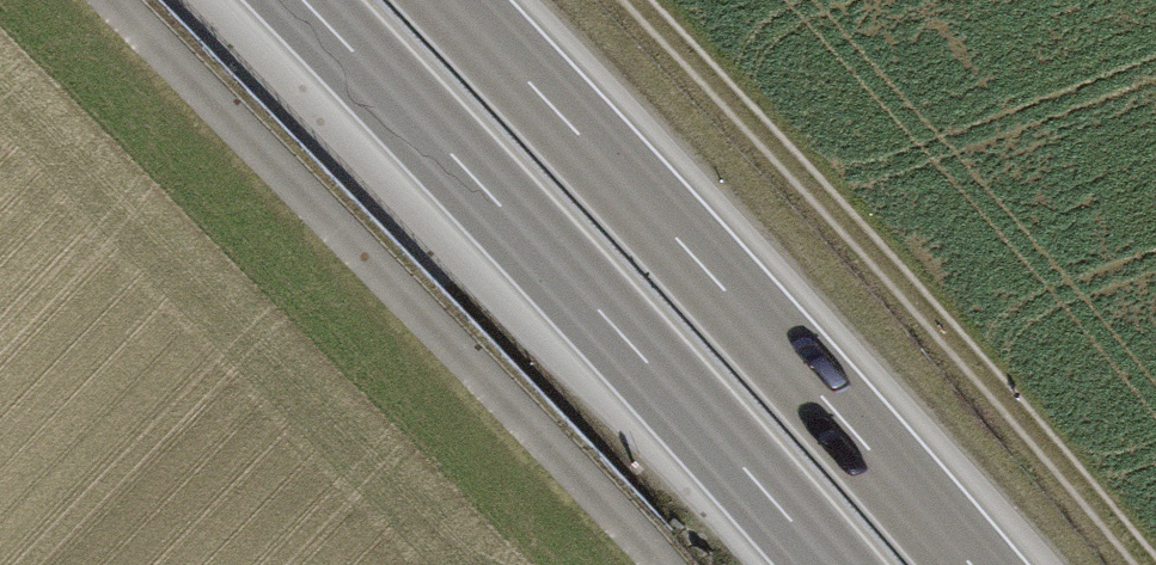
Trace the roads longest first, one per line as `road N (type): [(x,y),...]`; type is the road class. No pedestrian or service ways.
road 1 (track): [(656,564),(93,0)]
road 2 (motorway): [(299,0),(825,564)]
road 3 (motorway): [(975,564),(454,0)]
road 4 (track): [(1124,564),(741,115),(633,0)]

